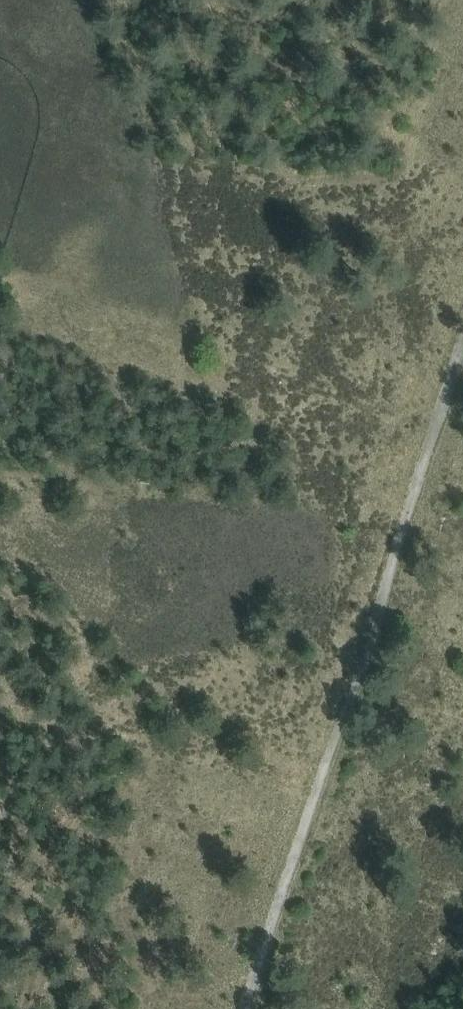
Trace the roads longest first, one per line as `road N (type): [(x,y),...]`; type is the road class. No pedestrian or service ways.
road 1 (track): [(243,1008),(462,353)]

